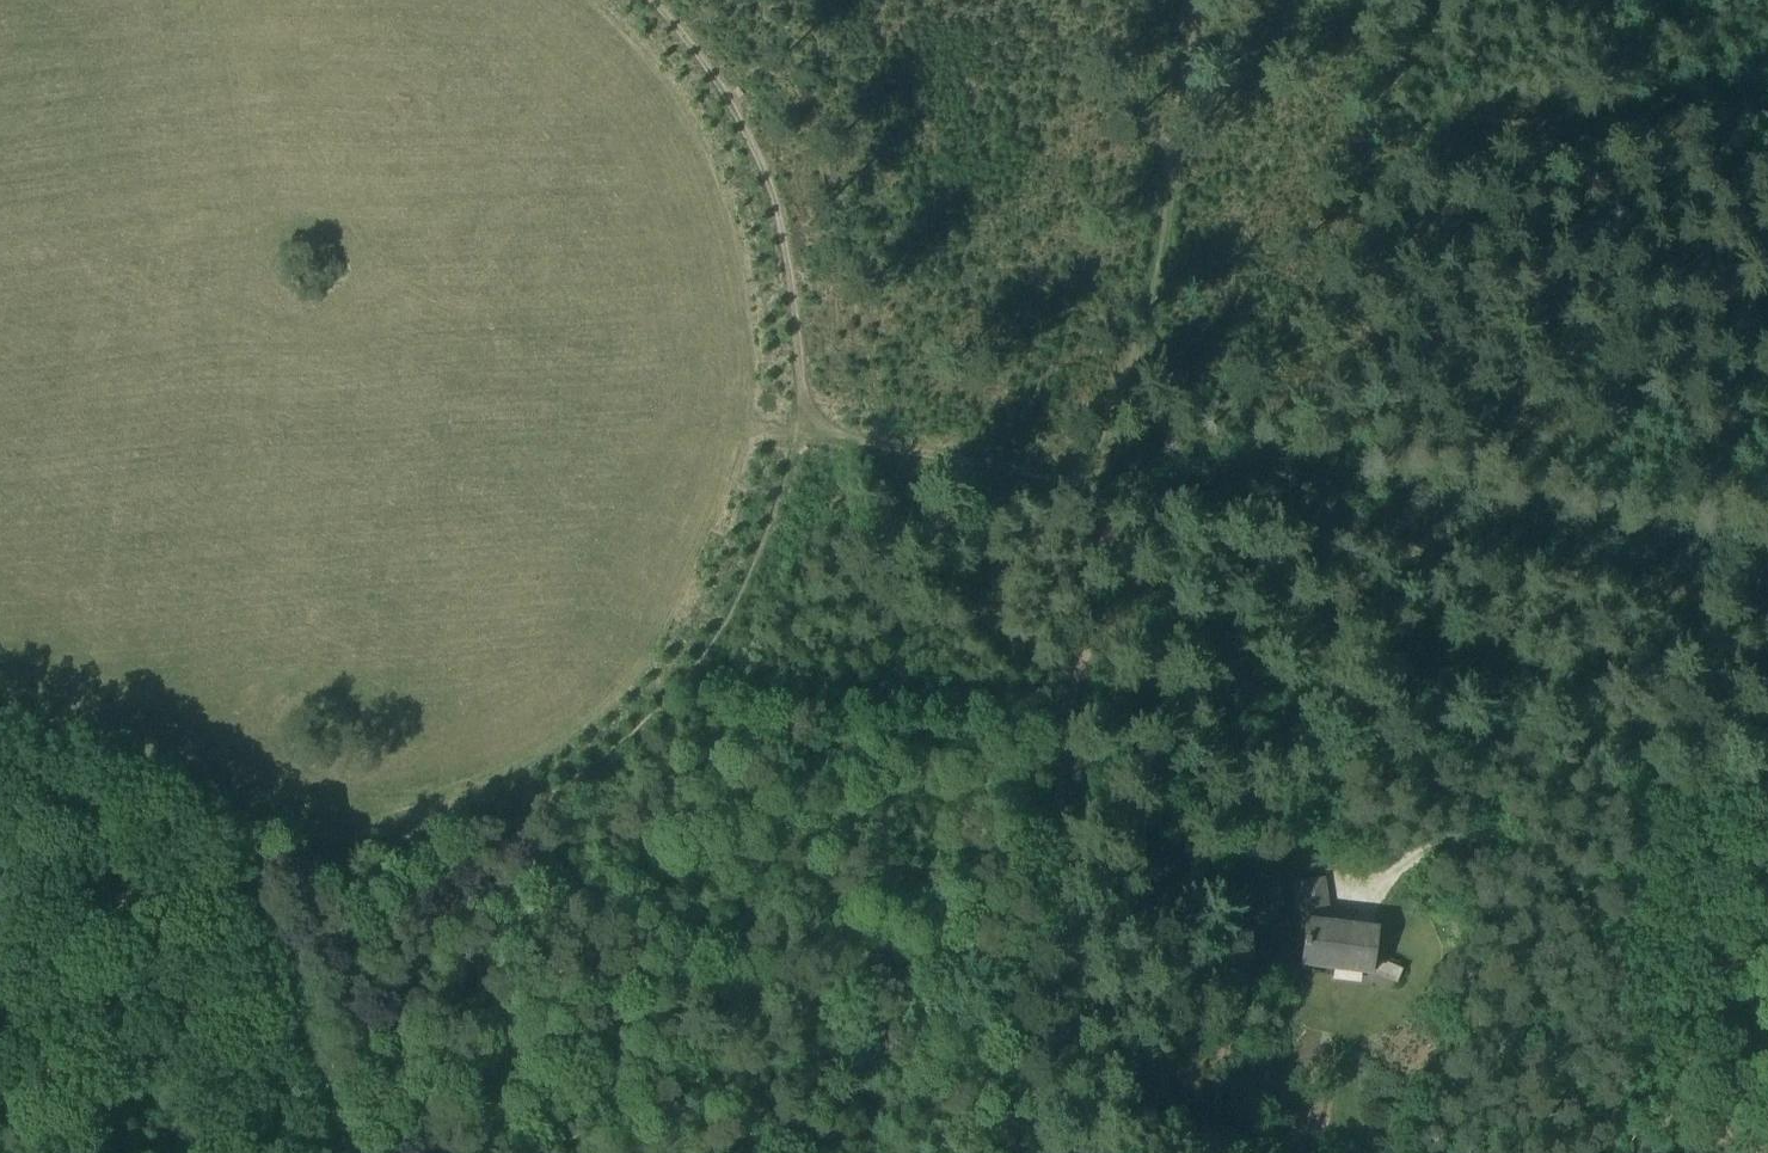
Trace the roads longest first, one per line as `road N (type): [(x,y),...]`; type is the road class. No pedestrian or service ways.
road 1 (track): [(1101,487),(795,436),(799,340),(769,179),(732,104),(650,0)]

